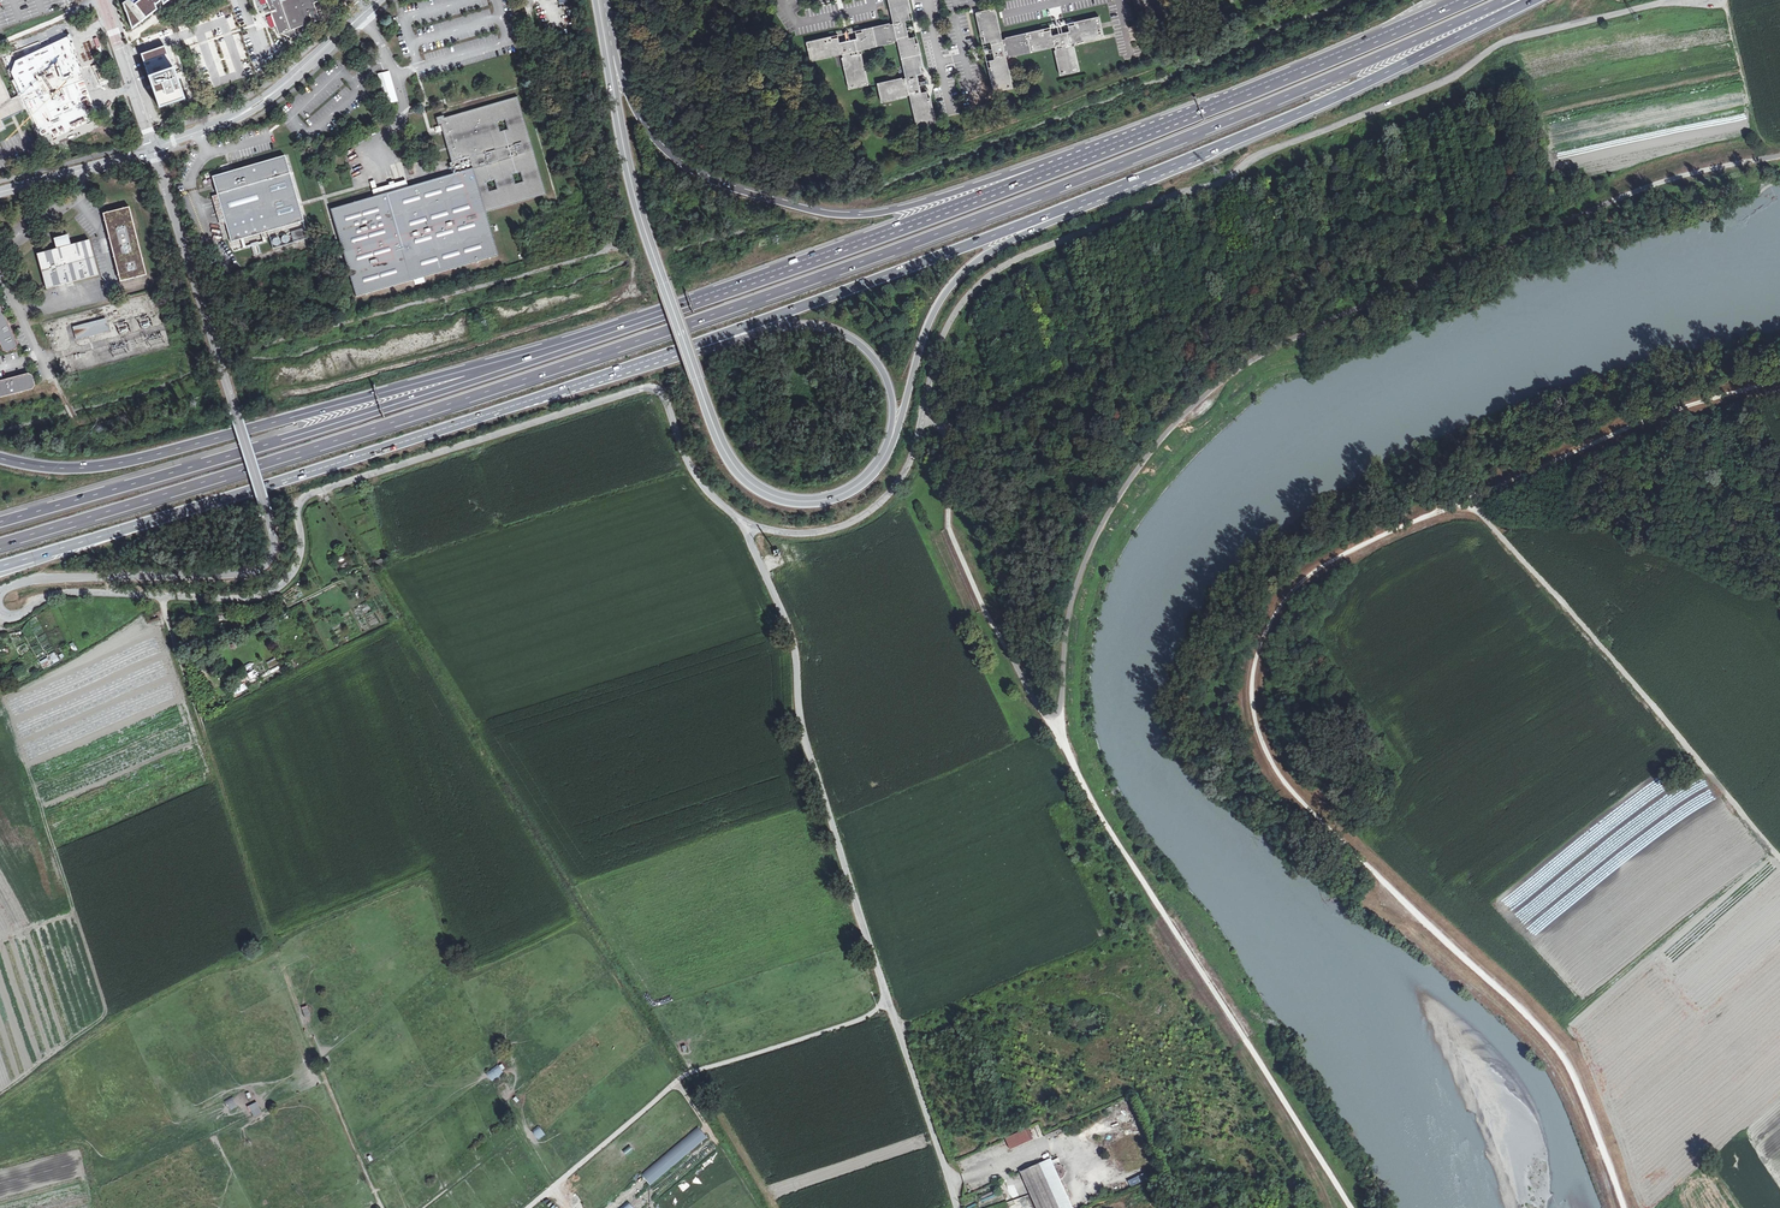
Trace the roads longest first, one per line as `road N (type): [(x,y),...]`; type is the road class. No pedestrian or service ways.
road 1 (motorway): [(0,544),(521,382),(810,281),(1231,119),(1506,0)]
road 2 (unclassified): [(1680,0),(1515,38),(1453,79),(1267,148),(1218,184),(1004,266),(972,292),(947,329),(913,456),(883,501),(822,532),(747,523)]
road 3 (track): [(1623,1207),(1566,1062),(1293,796),(1254,734),(1250,670),(1260,638),(1307,575),(1367,540),(1472,503)]
road 4 (unclassified): [(747,523),(703,486),(664,396),(647,388),(308,495),(298,511),(297,564),(263,596),(81,592),(58,593),(11,616),(0,609)]
road 5 (trunk): [(0,567),(674,352)]
road 6 (trunk): [(608,43),(635,197),(728,458),(761,490),(810,502),(861,483),(890,444)]
road 7 (motorway): [(547,351),(0,522)]
road 8 (trunk): [(547,351),(119,463),(67,469),(0,458)]
road 9 (motorway): [(1063,166),(547,351)]
road 10 (trunk): [(1063,166),(863,215),(737,190),(660,145),(608,43)]
road 11 (trunk): [(1069,207),(1315,106),(1531,0)]
road 12 (unclassified): [(885,997),(803,733),(787,624),(747,523)]
road 13 (track): [(1472,503),(1779,862)]
road 14 (motorway): [(1466,0),(1063,166)]
road 15 (unclassified): [(885,997),(842,1026),(670,1085),(528,1207)]
road 16 (trunk): [(674,352),(1069,207)]
road 17 (unclassified): [(0,592),(43,578),(261,570),(274,535),(237,421)]
road 18 (track): [(164,595),(270,932)]
road 19 (track): [(1472,503),(1568,453),(1779,380)]
road 20 (trunk): [(890,444),(947,291),(981,258),(1069,207)]
road 21 (trunk): [(674,352),(795,325),(839,332),(885,377),(890,444)]
road 22 (residential): [(153,149),(237,421)]
road 23 (secondary): [(153,149),(256,106),(360,17)]
road 24 (unclassified): [(959,1207),(885,997)]
road 25 (track): [(381,1207),(301,1019)]
road 26 (track): [(1572,1033),(1643,1207)]
road 27 (track): [(1650,1207),(1779,1099)]
road 28 (secondary): [(0,193),(153,149)]
road 29 (residential): [(101,0),(153,149)]

